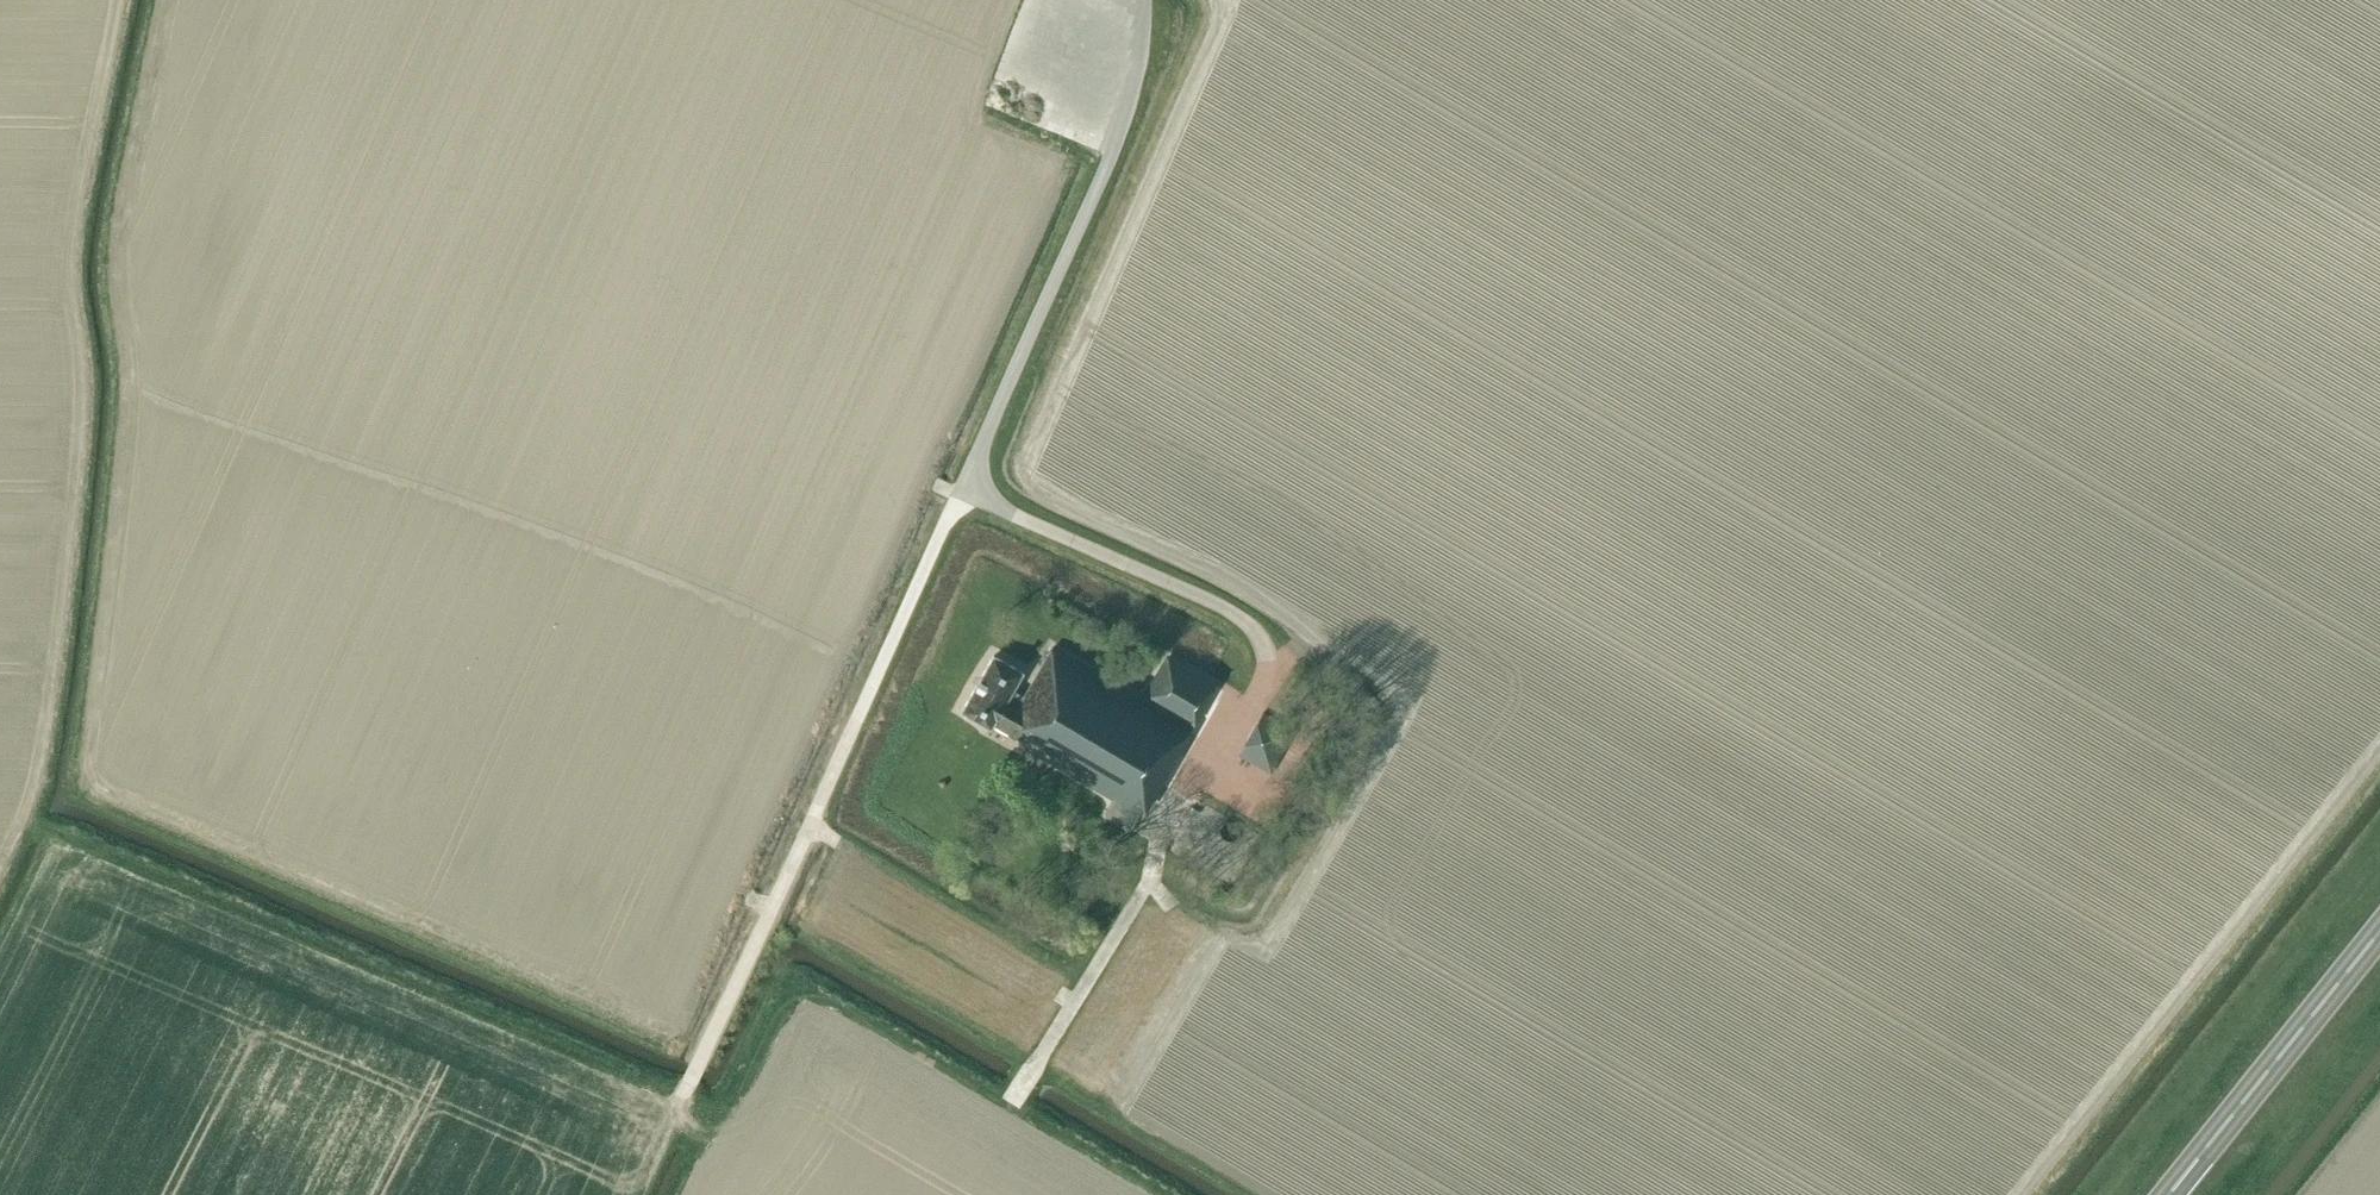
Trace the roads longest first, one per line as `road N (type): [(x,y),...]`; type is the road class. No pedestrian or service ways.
road 1 (unclassified): [(926,545),(1131,93),(1149,0)]
road 2 (trunk): [(2172,1194),(2379,936)]

